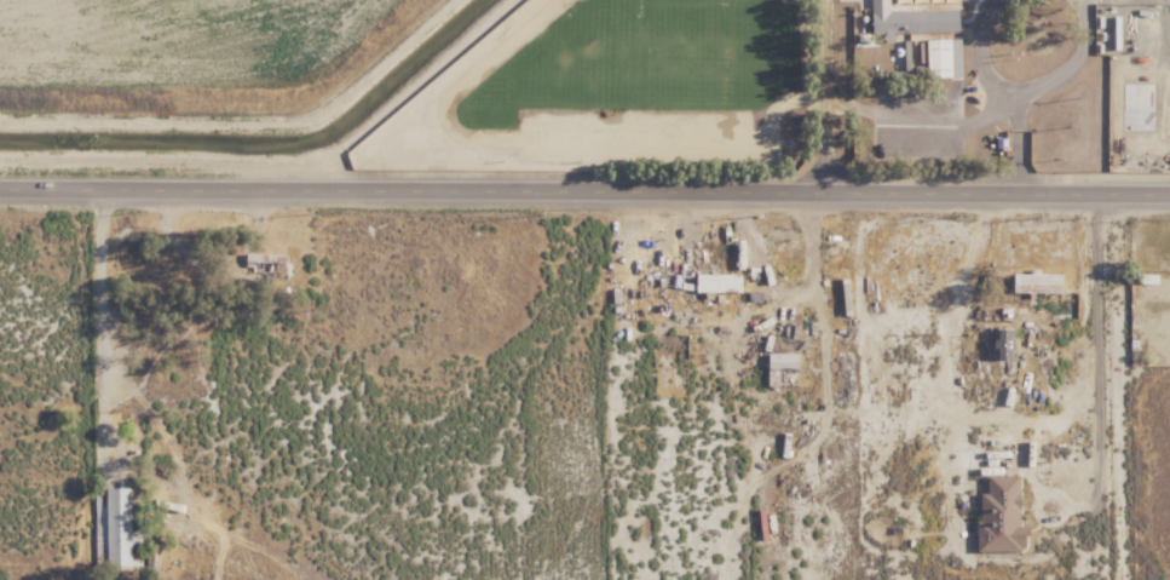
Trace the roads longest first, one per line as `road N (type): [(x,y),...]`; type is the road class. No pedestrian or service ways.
road 1 (tertiary): [(1169,193),(0,187)]
road 2 (track): [(96,188),(106,458)]

